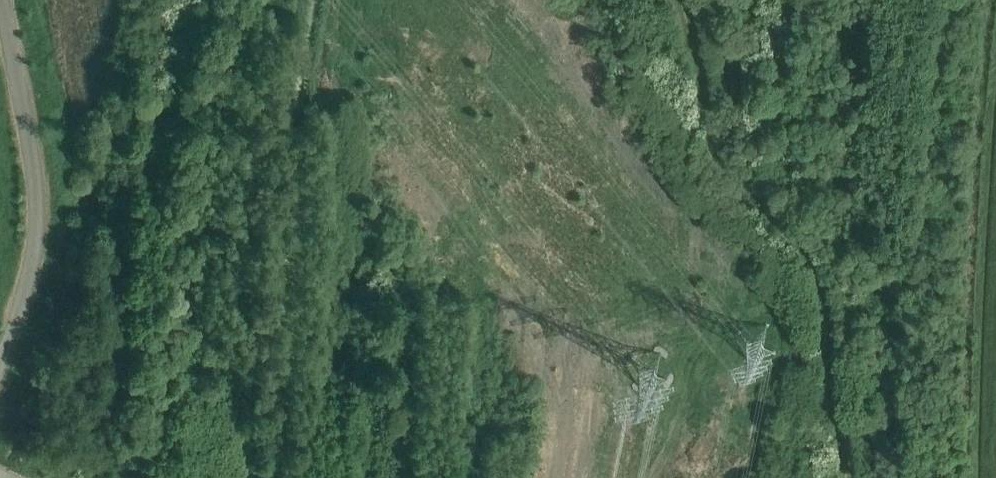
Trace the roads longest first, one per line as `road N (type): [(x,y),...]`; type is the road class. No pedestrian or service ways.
road 1 (track): [(845,477),(812,263),(796,234),(728,164),(705,115),(680,0)]
road 2 (unclassified): [(2,0),(31,149),(36,221),(27,288),(0,361)]

